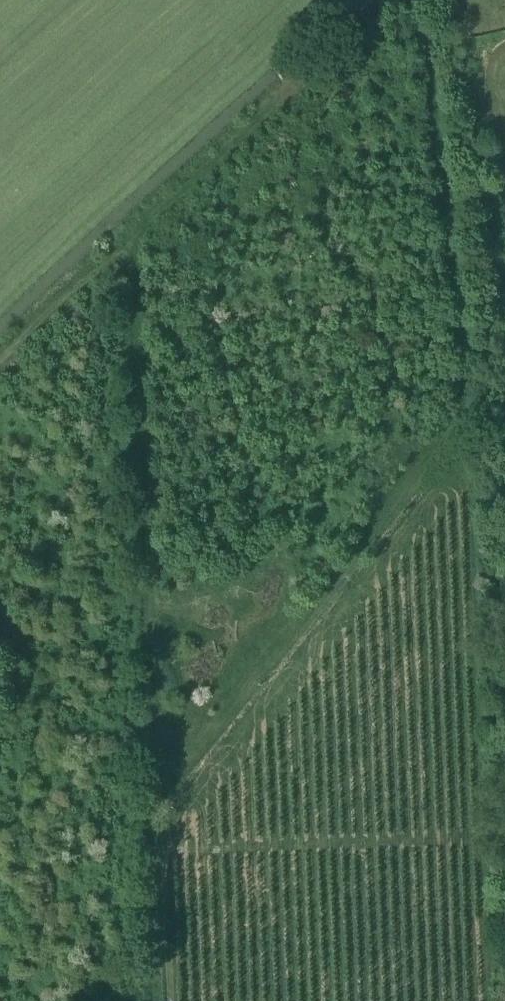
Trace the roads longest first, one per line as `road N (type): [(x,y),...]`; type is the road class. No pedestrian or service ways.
road 1 (track): [(400,0),(414,11),(467,416),(446,432),(179,762),(162,751),(146,641),(134,262)]
road 2 (track): [(0,364),(395,0)]

